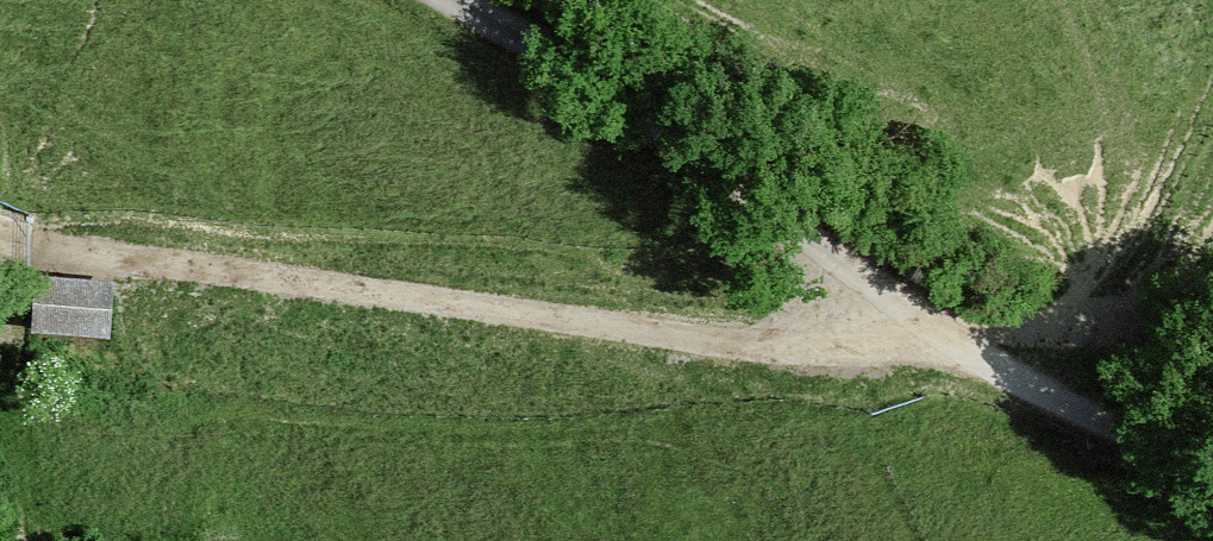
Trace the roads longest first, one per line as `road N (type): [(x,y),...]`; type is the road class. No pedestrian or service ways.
road 1 (track): [(916,317),(845,340),(777,344),(0,238)]
road 2 (track): [(448,0),(696,152),(971,353),(1096,421),(1212,464)]

